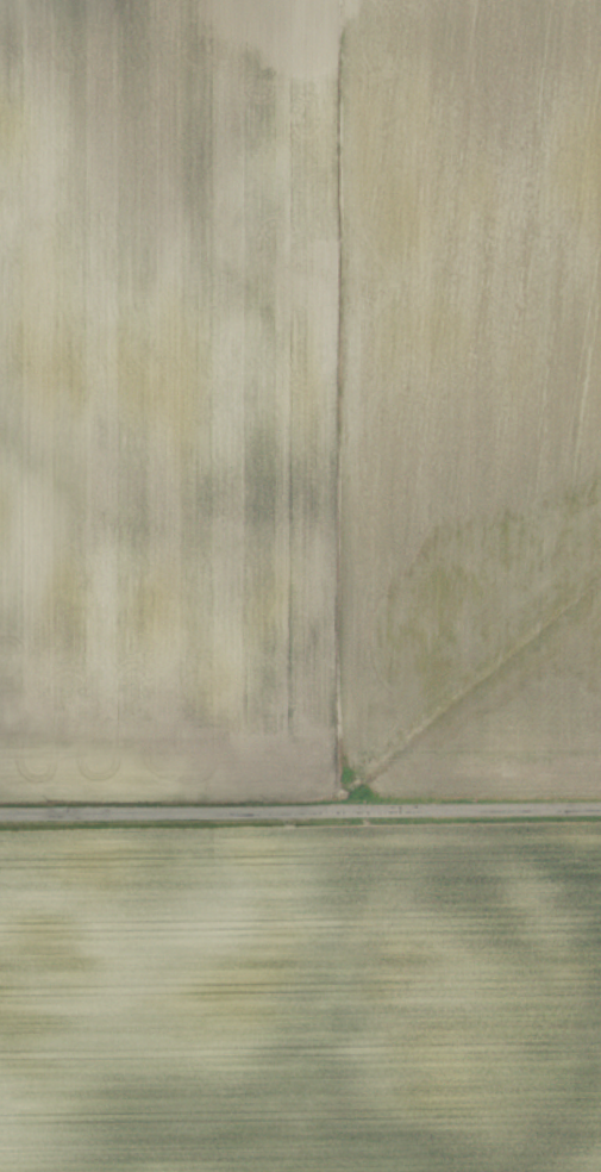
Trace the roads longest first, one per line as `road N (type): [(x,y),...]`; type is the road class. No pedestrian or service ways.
road 1 (residential): [(0,812),(600,807)]

